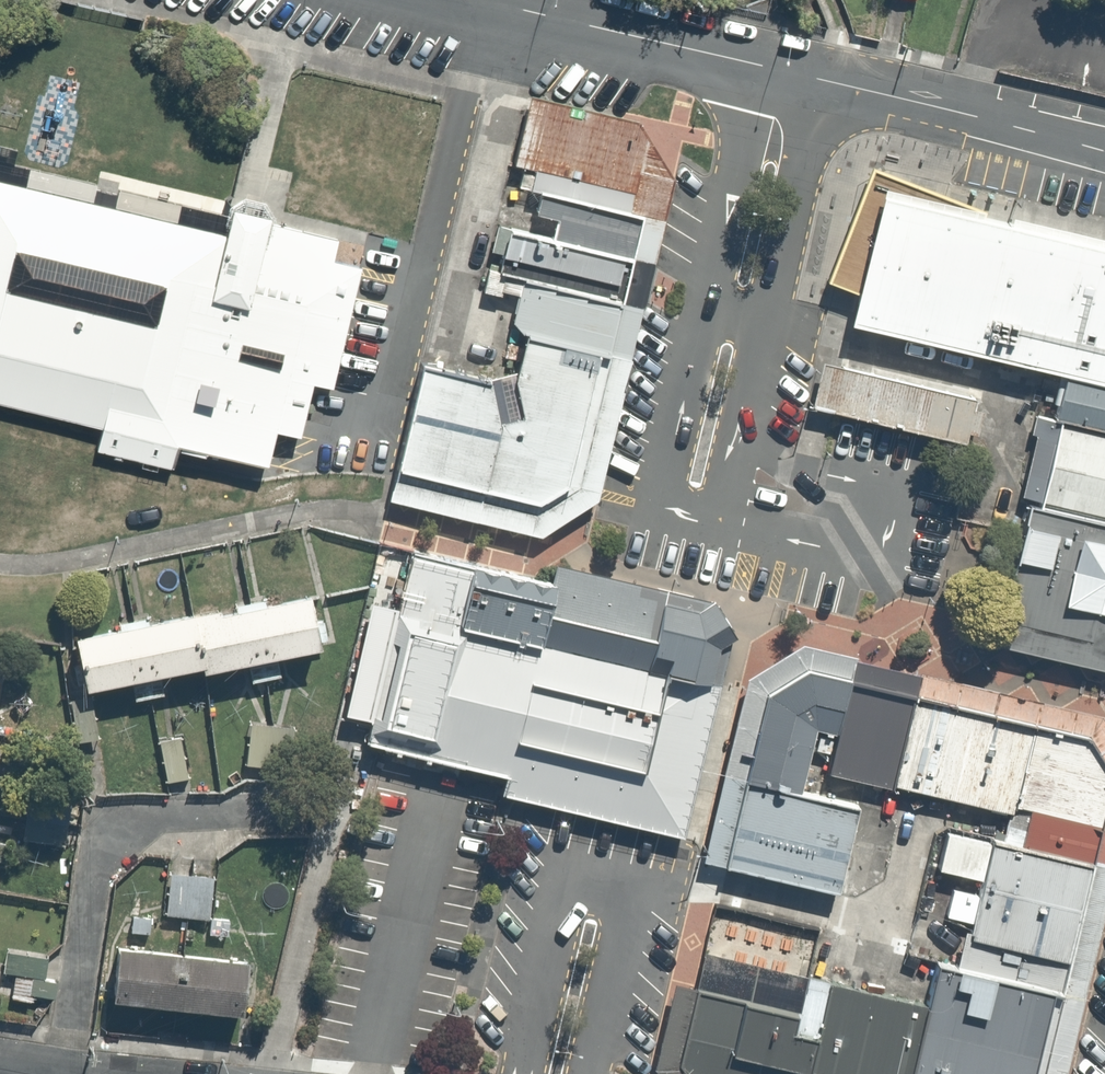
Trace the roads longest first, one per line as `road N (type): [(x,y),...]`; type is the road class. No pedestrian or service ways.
road 1 (residential): [(480,0),(1104,152)]

